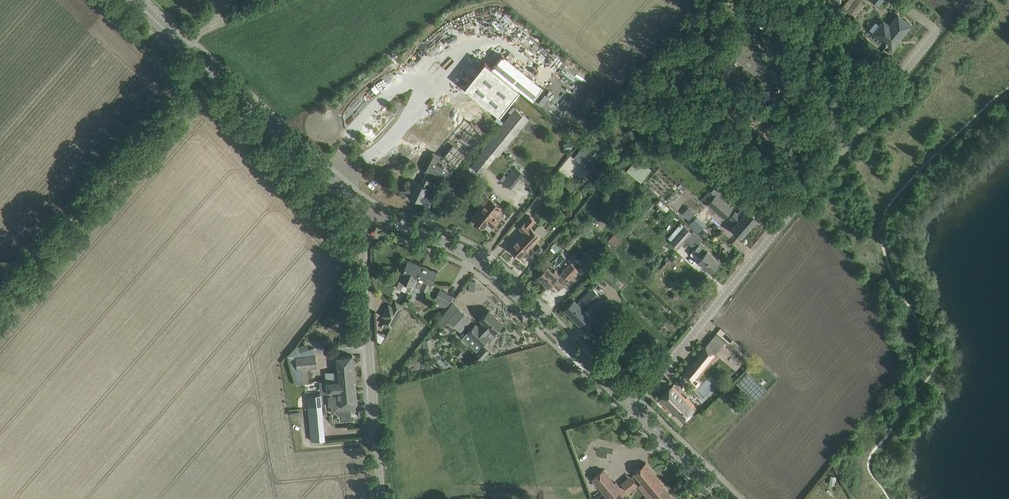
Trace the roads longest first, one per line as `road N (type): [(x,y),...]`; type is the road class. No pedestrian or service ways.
road 1 (unclassified): [(632,406),(966,0)]
road 2 (tertiary): [(376,216),(131,0)]
road 3 (tertiary): [(632,406),(490,270),(376,216)]
road 4 (track): [(203,68),(0,300)]
road 5 (unclassified): [(382,498),(363,248),(376,216)]
road 6 (tertiary): [(726,498),(632,406)]

